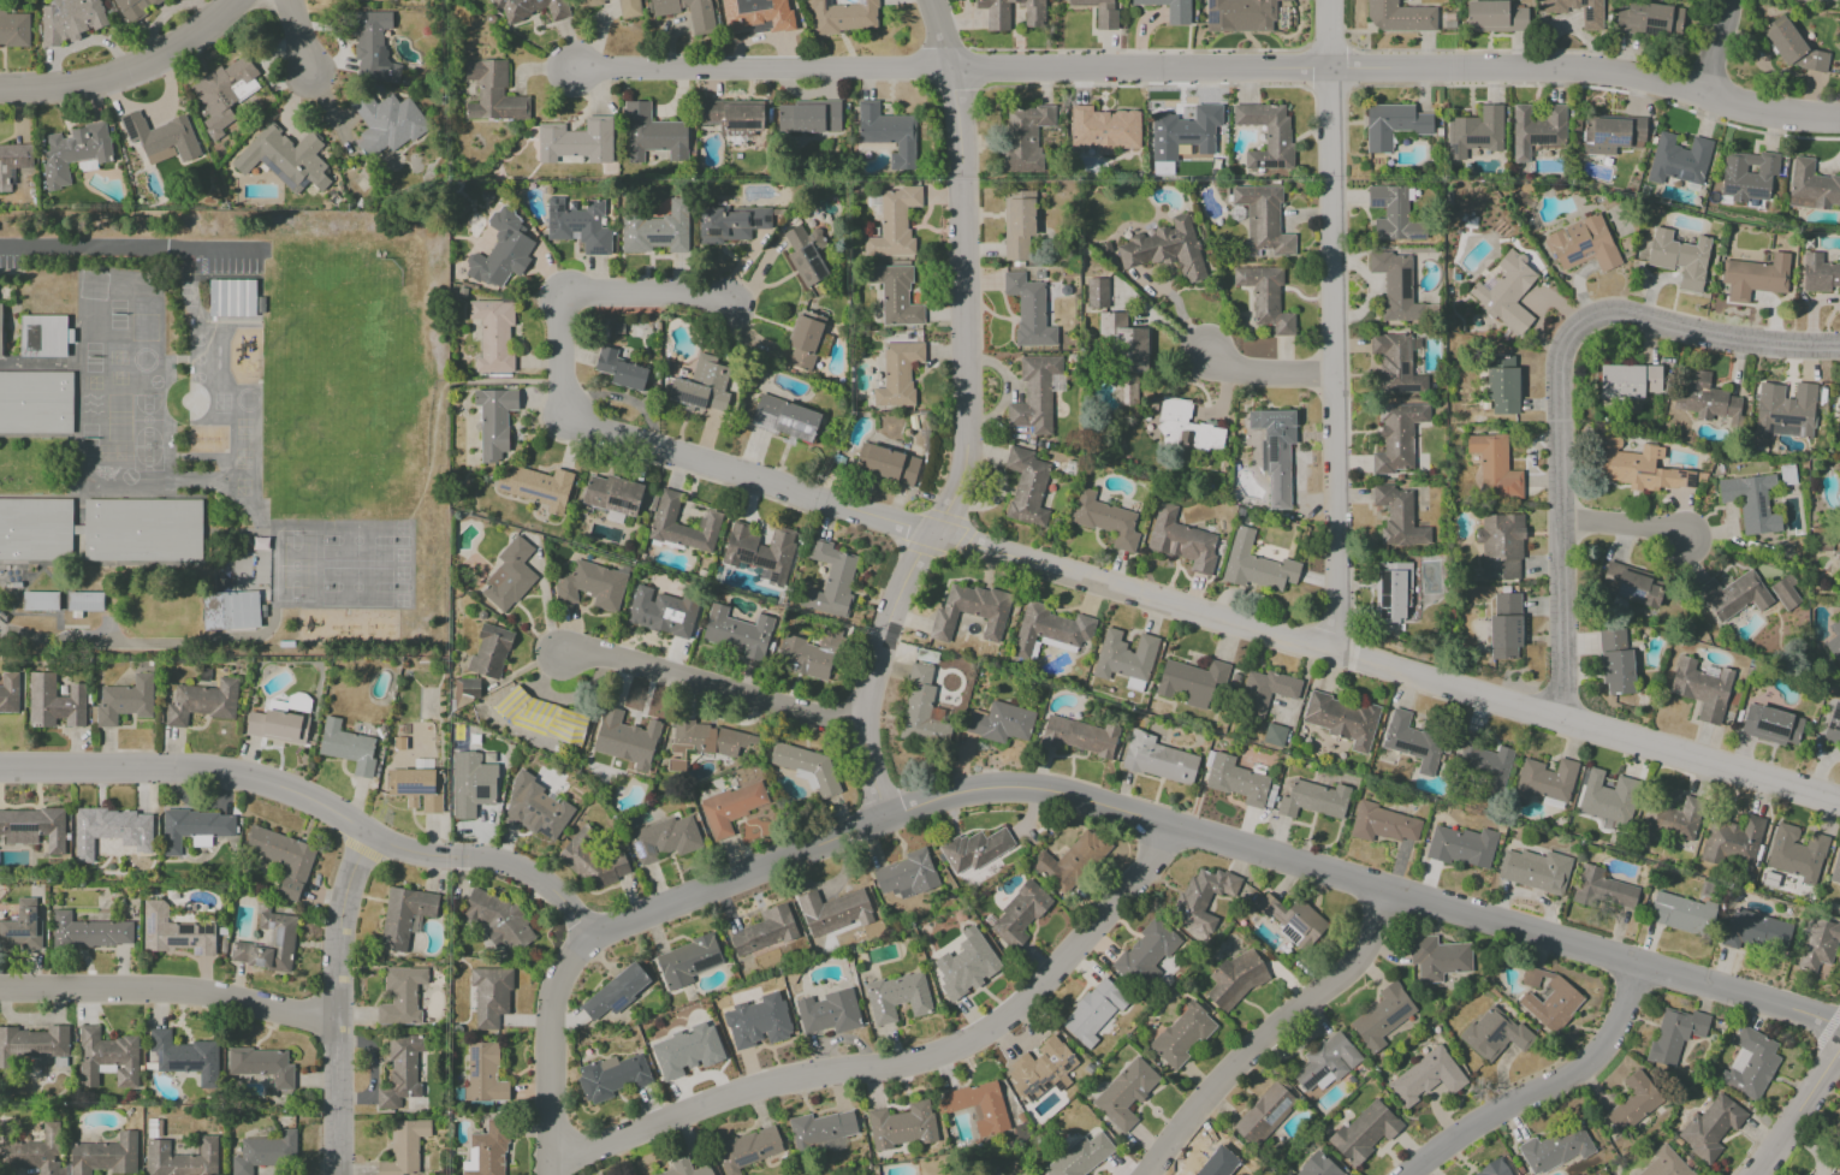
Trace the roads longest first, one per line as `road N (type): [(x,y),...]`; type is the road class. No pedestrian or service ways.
road 1 (residential): [(1839,803),(570,421)]
road 2 (residential): [(1839,1026),(1052,791),(973,789),(590,939)]
road 3 (residential): [(1839,124),(1793,123),(1593,73),(584,70)]
road 4 (residential): [(926,0),(963,111),(967,445),(891,611),(861,718),(888,817)]
road 5 (residential): [(1164,830),(1111,909),(995,1027),(916,1062),(784,1080),(552,1165)]
road 6 (residential): [(1839,347),(1780,346),(1592,314),(1556,356),(1565,724)]
road 7 (residential): [(1334,0),(1332,648)]
road 8 (residential): [(590,939),(553,889),(493,861),(423,859),(285,794),(206,775),(0,767)]
road 9 (residential): [(1383,896),(1353,960),(1149,1174)]
road 10 (residential): [(366,833),(340,910),(339,1174)]
road 11 (residential): [(338,1020),(190,993),(0,990)]
road 12 (residential): [(861,718),(777,712),(641,666),(551,652)]
road 13 (residential): [(1634,961),(1616,1028),(1559,1080),(1458,1135),(1420,1174)]
road 14 (residential): [(570,421),(566,297),(734,305)]
road 15 (residential): [(0,87),(119,77),(173,53),(239,0)]
road 16 (residential): [(590,939),(552,1019),(553,1174)]
road 17 (residential): [(1839,1049),(1751,1174)]
road 18 (residential): [(1561,520),(1691,538)]
road 19 (residential): [(1334,373),(1241,370),(1206,355)]

